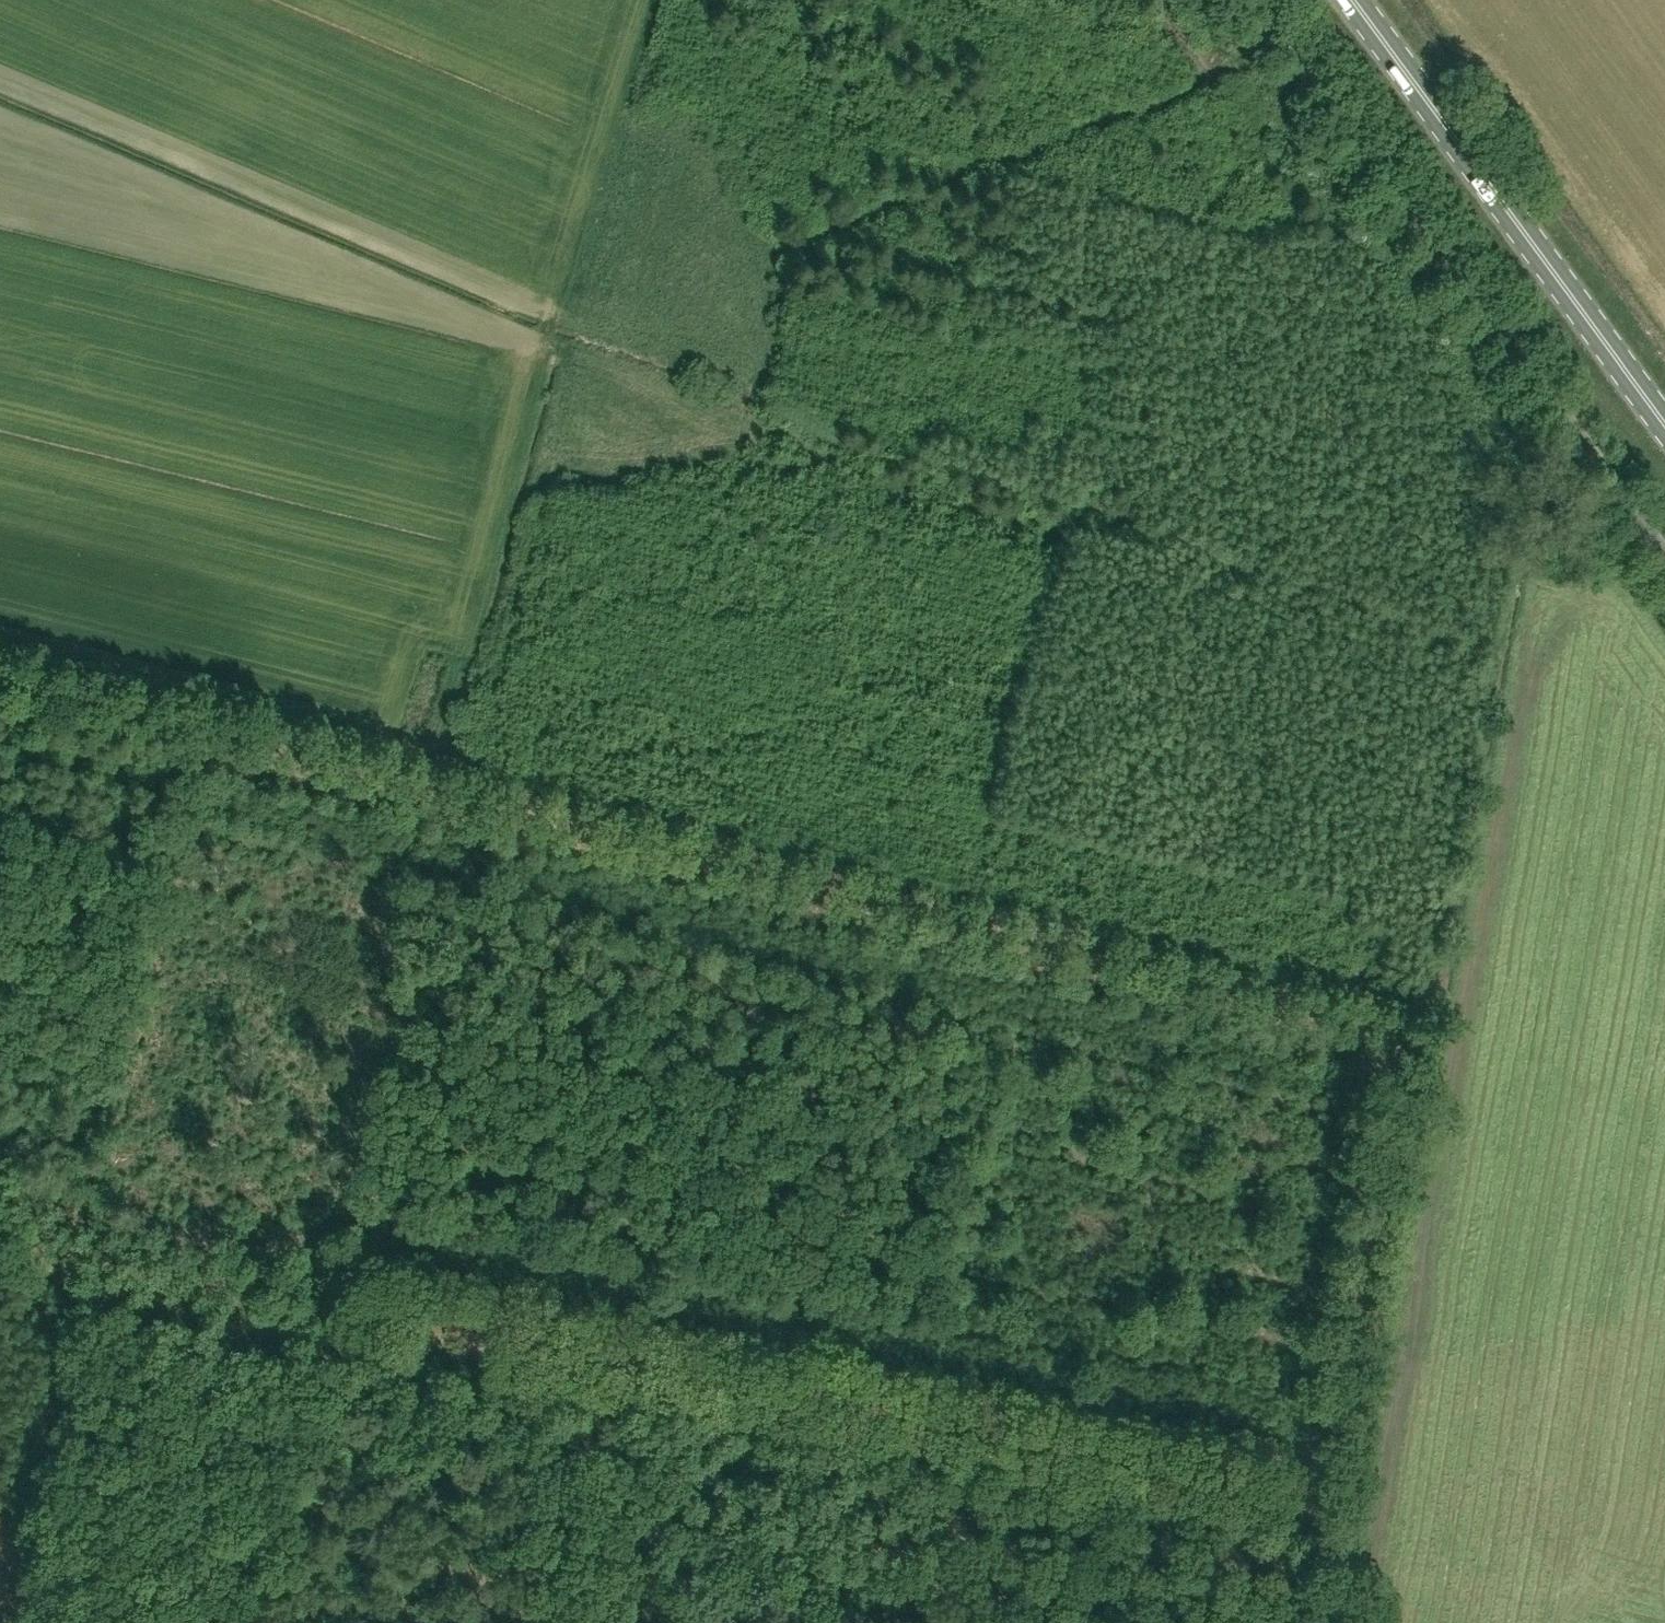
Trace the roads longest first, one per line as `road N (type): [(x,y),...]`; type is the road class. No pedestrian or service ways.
road 1 (unclassified): [(1664,555),(1266,0)]
road 2 (track): [(648,1369),(0,1238)]
road 3 (primary): [(1664,423),(1355,0)]

